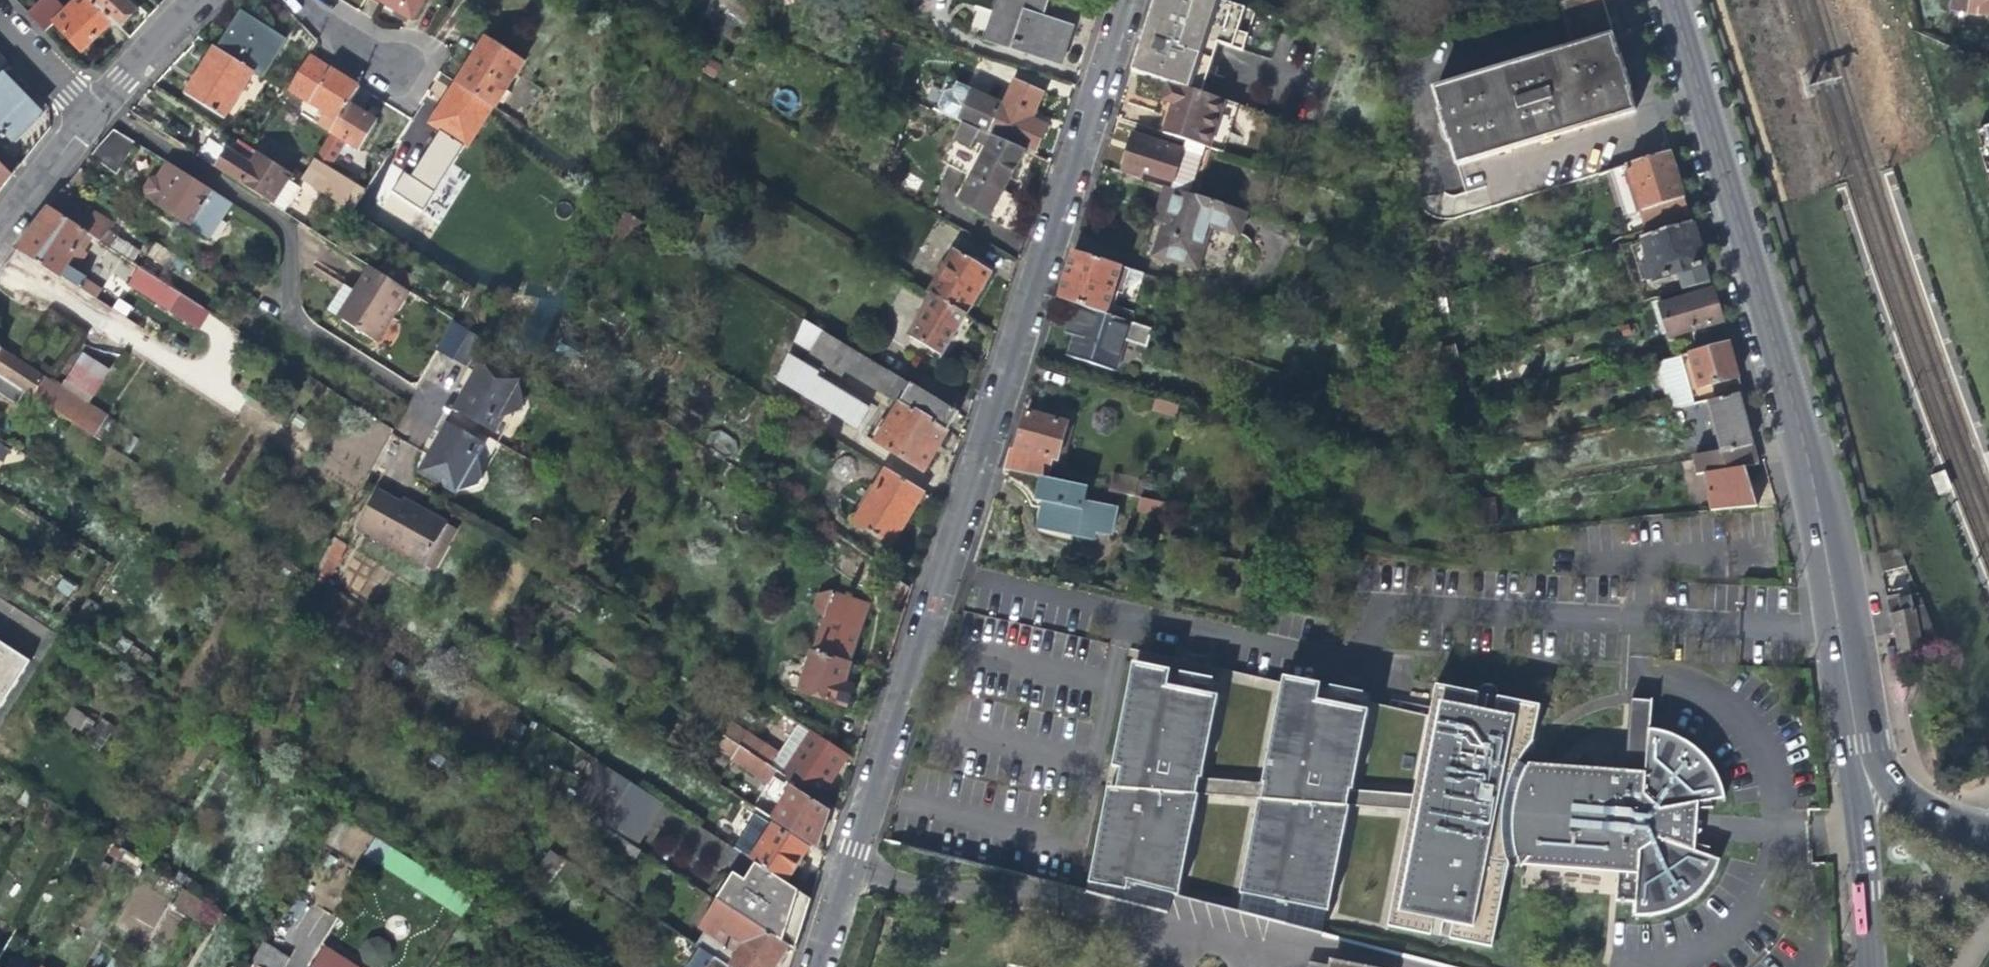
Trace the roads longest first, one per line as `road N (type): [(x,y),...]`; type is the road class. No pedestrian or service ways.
road 1 (residential): [(1129,0),(809,966)]
road 2 (secondary): [(1861,750),(1815,493),(1669,0)]
road 3 (secondary): [(1861,750),(1869,966)]
road 4 (residential): [(201,0),(87,111)]
road 5 (secondary): [(1988,834),(1910,804),(1861,750)]
road 6 (residential): [(87,111),(0,212)]
road 7 (residential): [(0,21),(87,111)]

